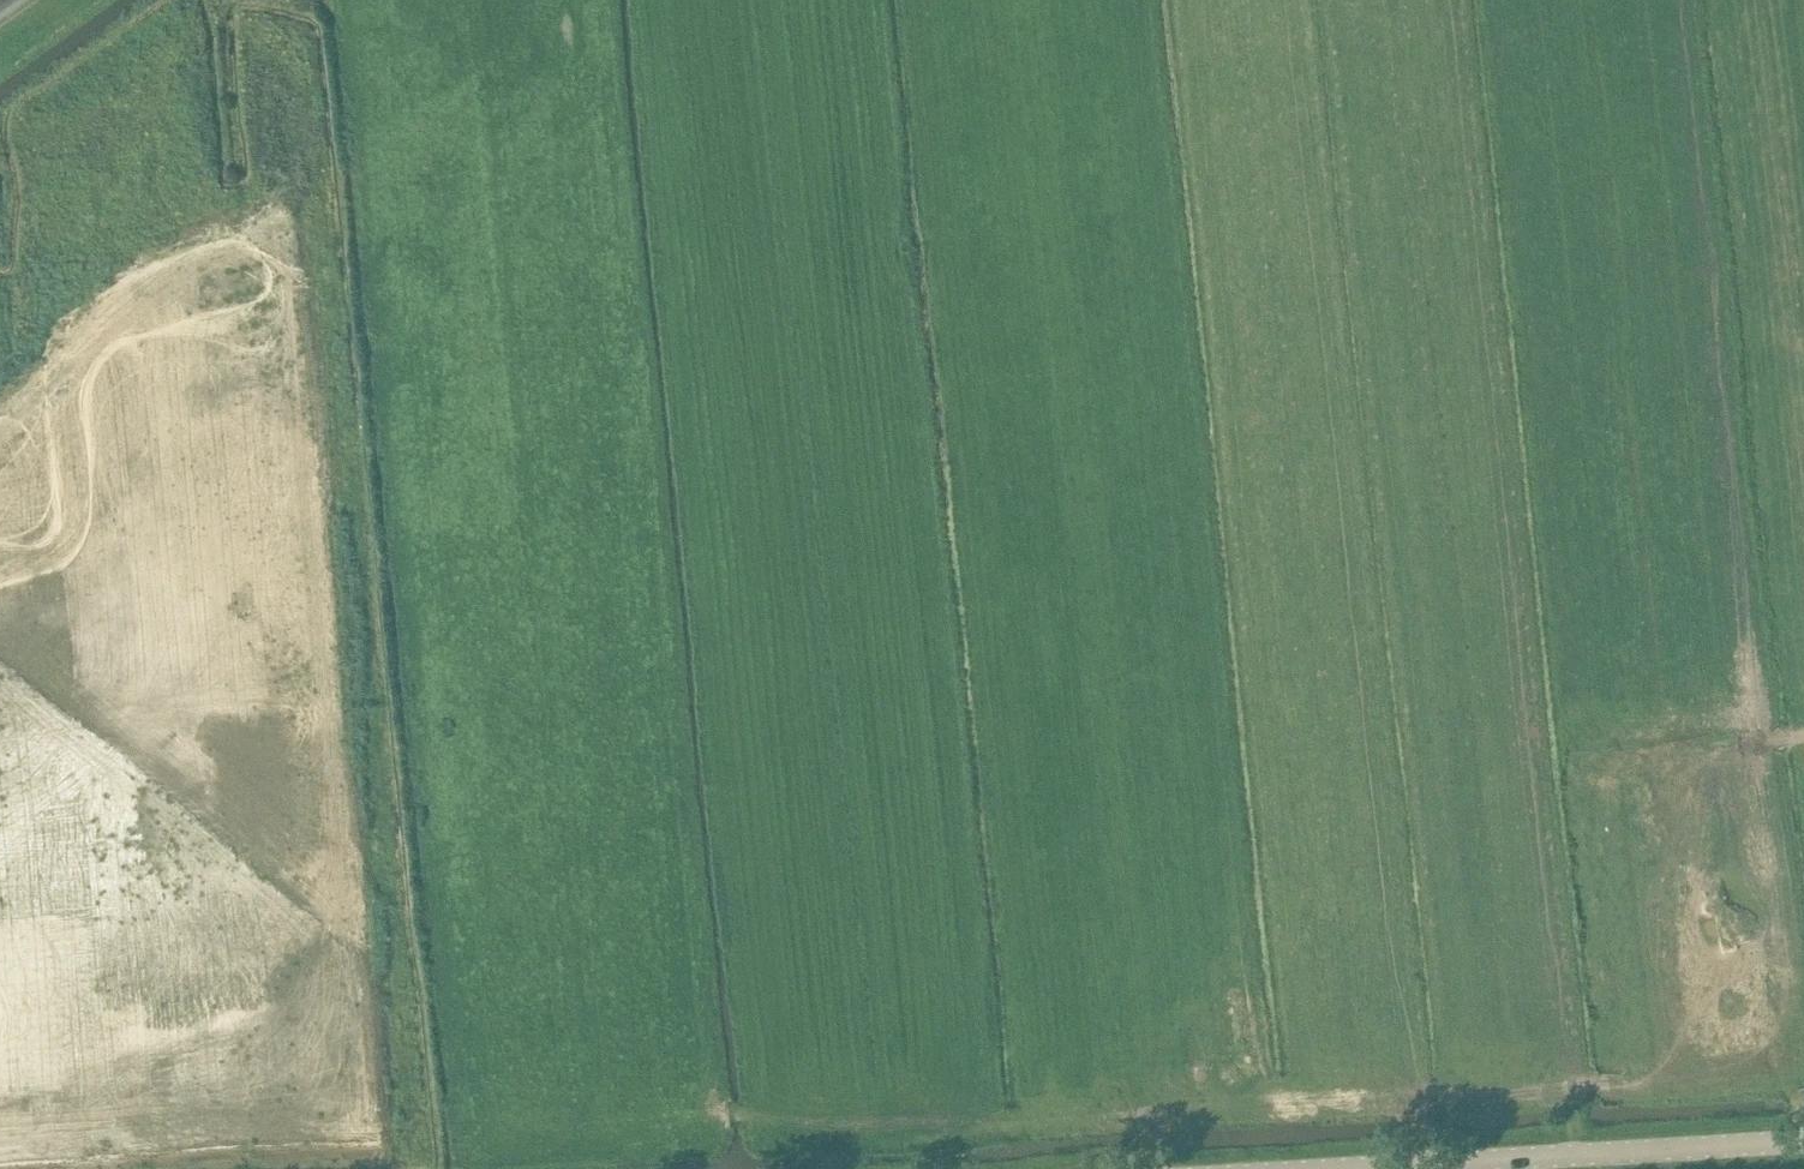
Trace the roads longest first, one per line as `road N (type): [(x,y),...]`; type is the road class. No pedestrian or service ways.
road 1 (unclassified): [(1277,1168),(1803,1136)]

